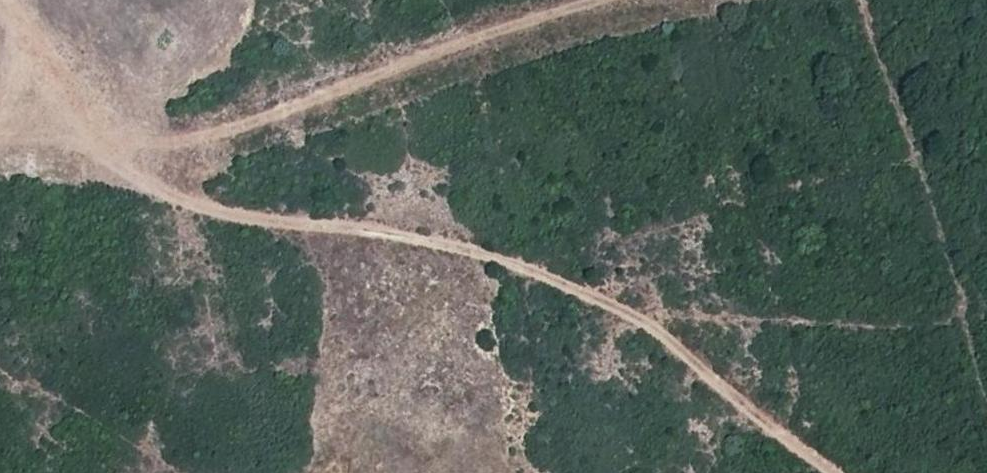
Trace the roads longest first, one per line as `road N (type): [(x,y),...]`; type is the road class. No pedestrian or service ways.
road 1 (track): [(0,7),(165,193),(225,215),(504,258),(638,317),(838,472)]
road 2 (track): [(635,0),(127,157),(0,165)]

